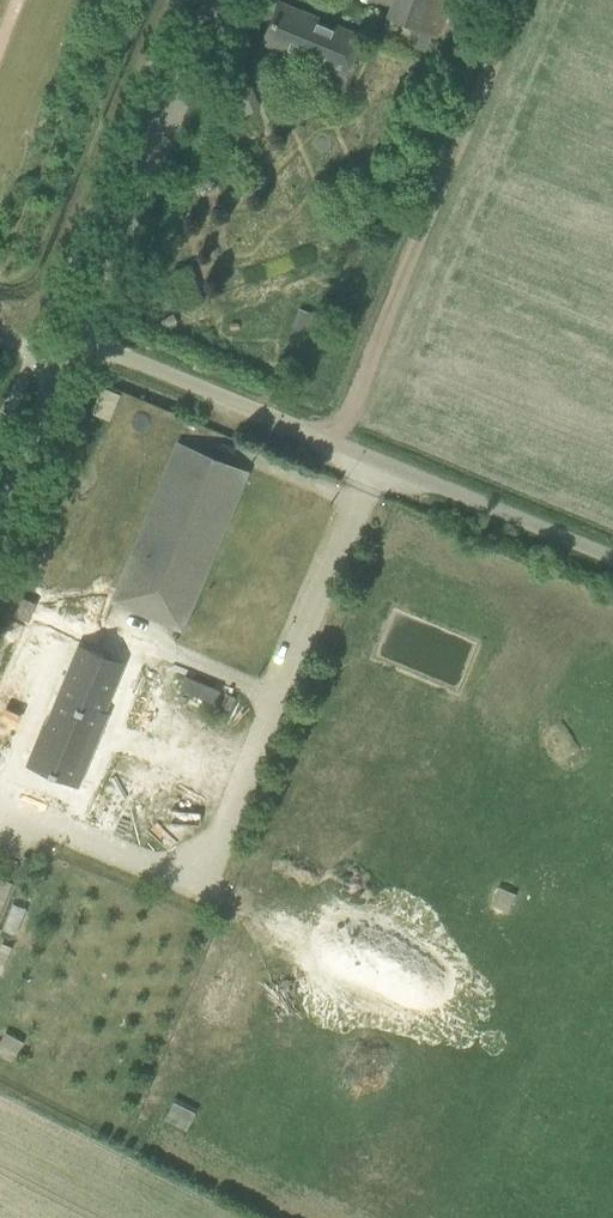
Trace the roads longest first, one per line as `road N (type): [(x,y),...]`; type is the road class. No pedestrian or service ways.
road 1 (unclassified): [(612,560),(78,338)]
road 2 (tertiary): [(78,338),(217,0)]
road 3 (tertiary): [(0,529),(78,338)]

